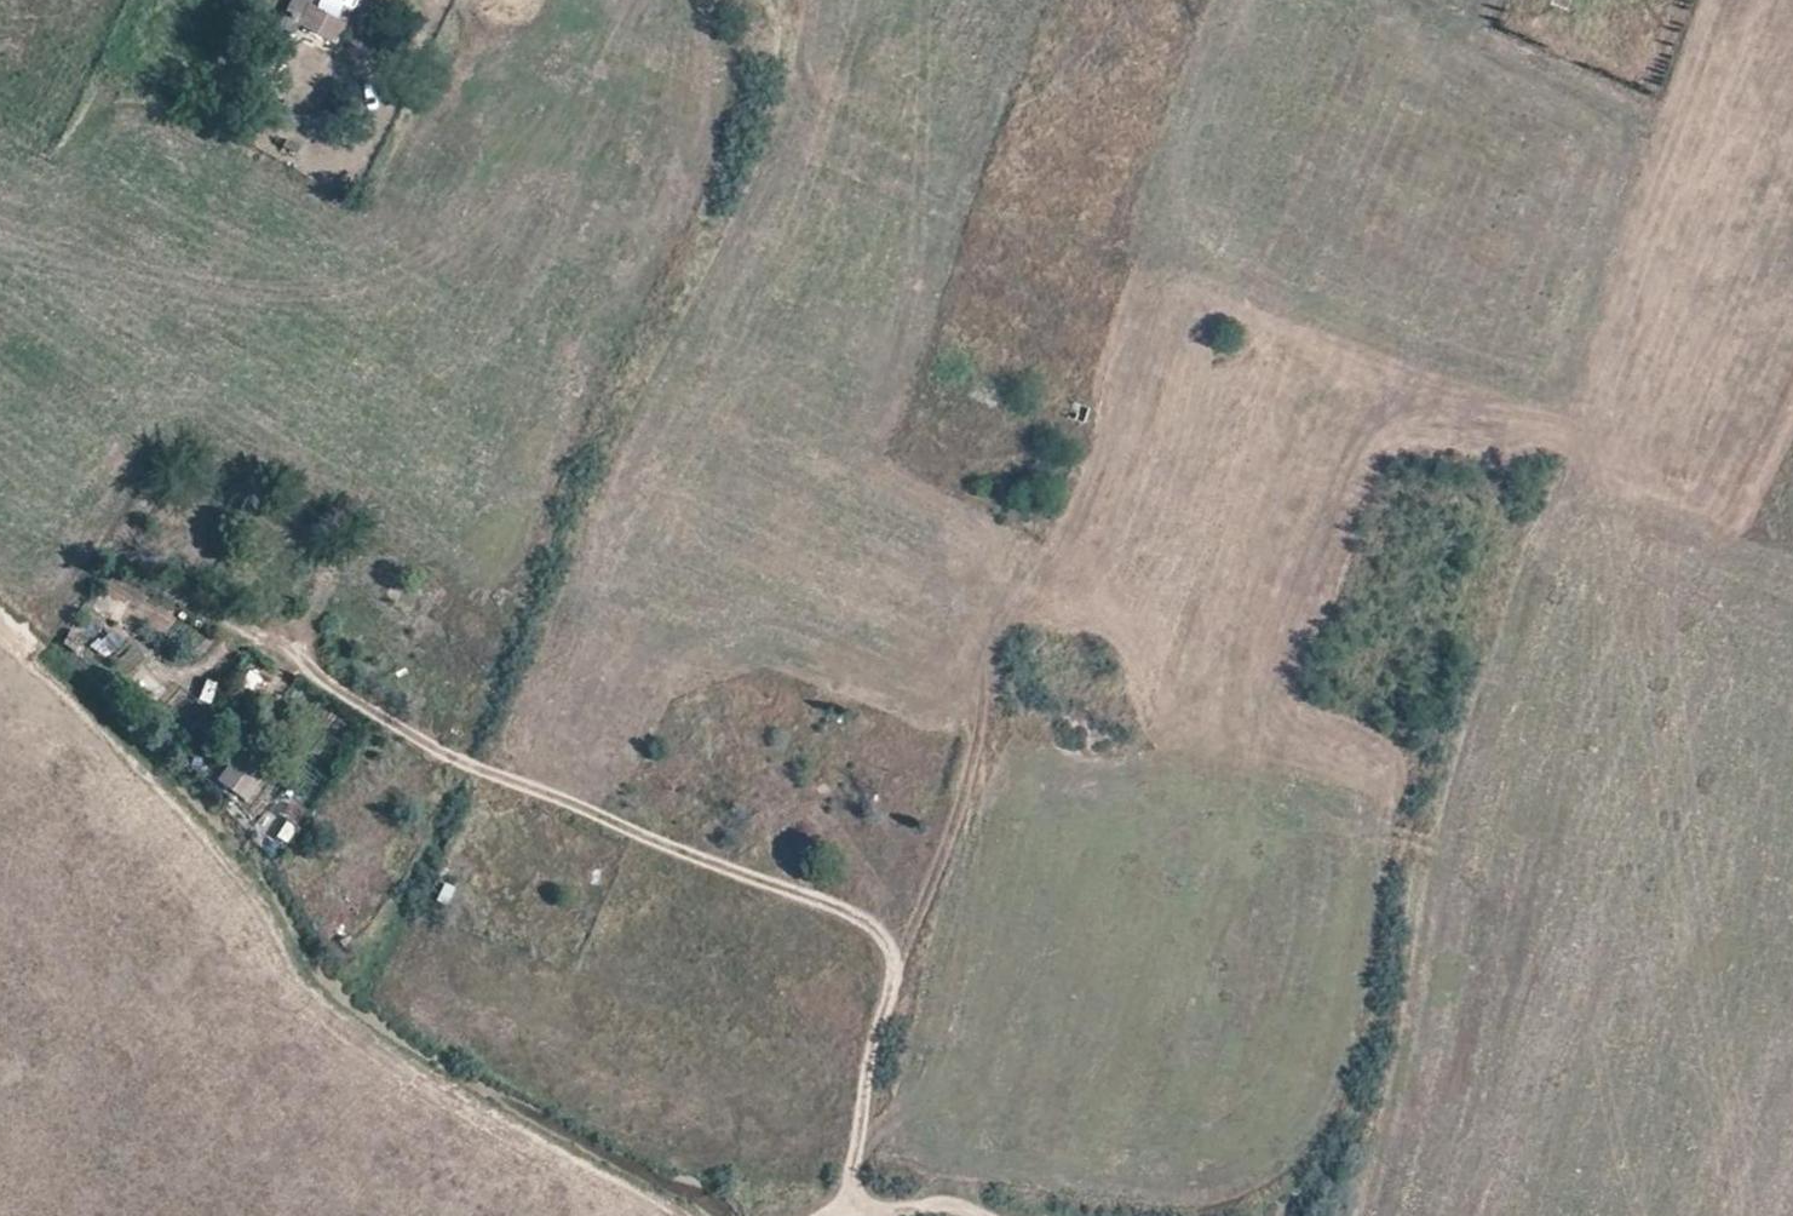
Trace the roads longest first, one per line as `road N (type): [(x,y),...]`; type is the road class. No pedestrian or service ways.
road 1 (track): [(850,1210),(889,1011),(892,951),(866,923),(417,741),(335,689)]
road 2 (track): [(842,1215),(974,1215)]

